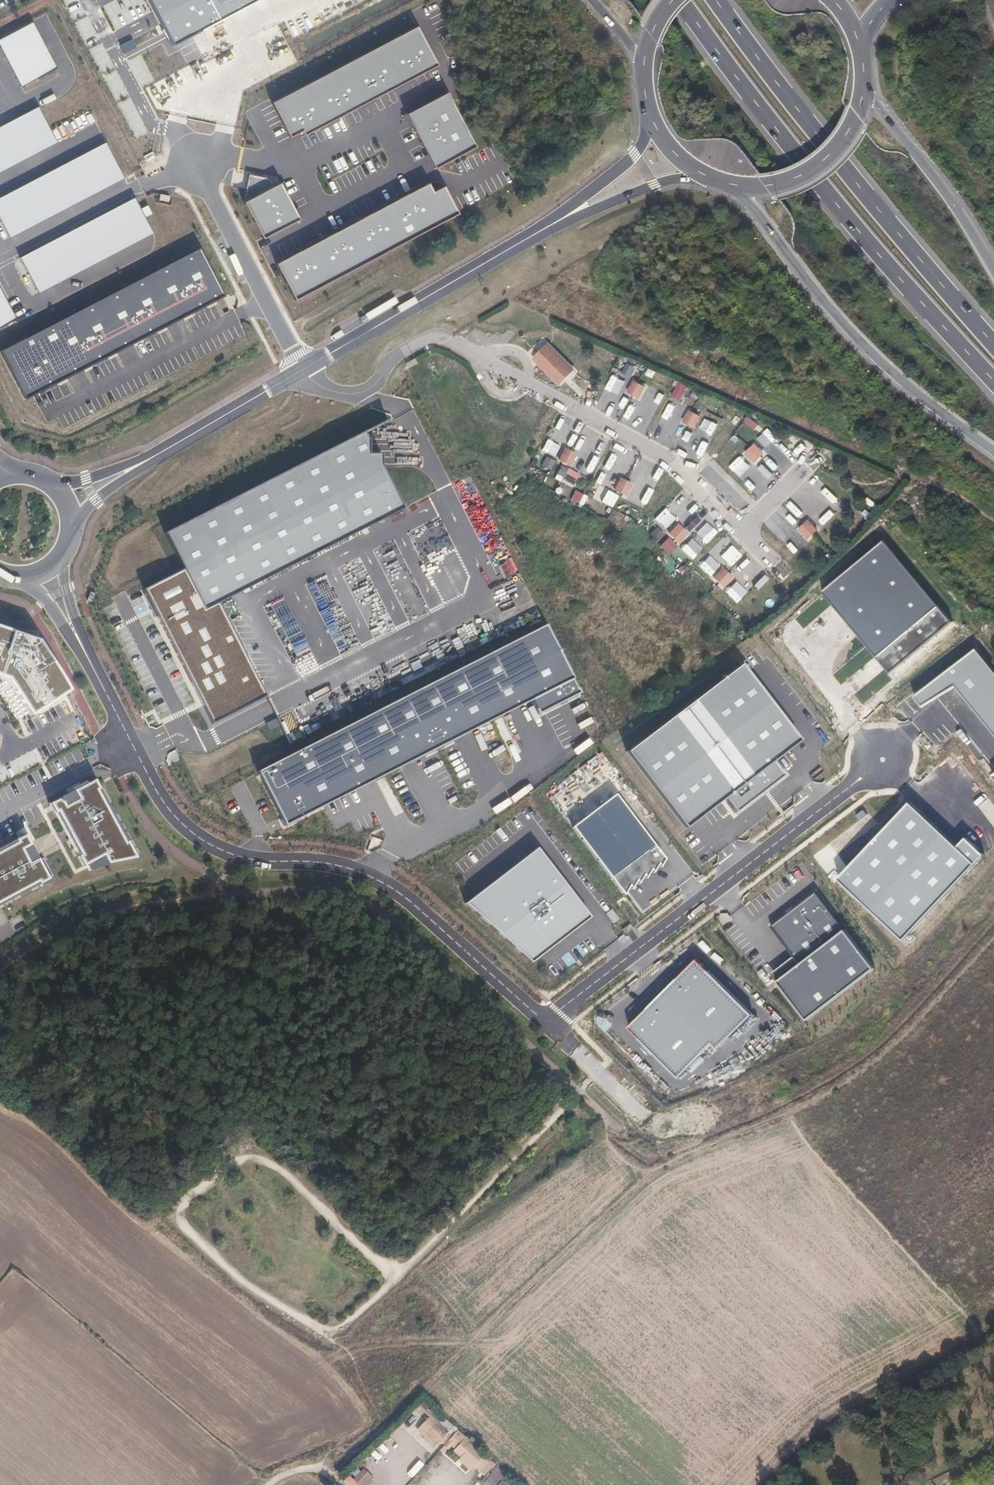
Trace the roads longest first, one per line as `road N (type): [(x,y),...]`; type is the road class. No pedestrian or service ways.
road 1 (unclassified): [(73,629),(138,771),(200,847),(245,863),(352,874),(396,894),(545,1023)]
road 2 (track): [(537,233),(581,295),(638,336),(993,520)]
road 3 (track): [(270,1484),(333,1463),(370,1438),(658,1167)]
road 4 (motorway): [(681,0),(993,386)]
road 5 (secondary): [(150,459),(550,225)]
road 6 (motorway): [(993,341),(716,0)]
road 7 (residential): [(545,1023),(877,759)]
road 8 (motorway): [(731,185),(843,325),(993,453)]
road 9 (track): [(0,1270),(11,1259),(276,1481)]
road 10 (track): [(774,1125),(975,1348)]
road 11 (track): [(767,1484),(801,1444),(851,1410),(993,1337)]
road 12 (track): [(134,1232),(325,1360)]
road 13 (track): [(0,1100),(134,1232),(168,1220)]
road 14 (motorway): [(993,267),(864,86)]
road 15 (primary): [(731,185),(779,184),(816,168),(853,127),(864,86)]
road 16 (secondary): [(550,225),(664,181),(708,177)]
road 17 (secondary): [(649,112),(636,155),(550,225)]
road 18 (track): [(473,1337),(372,1346),(325,1360)]
road 19 (unclassified): [(545,1023),(642,1115)]

